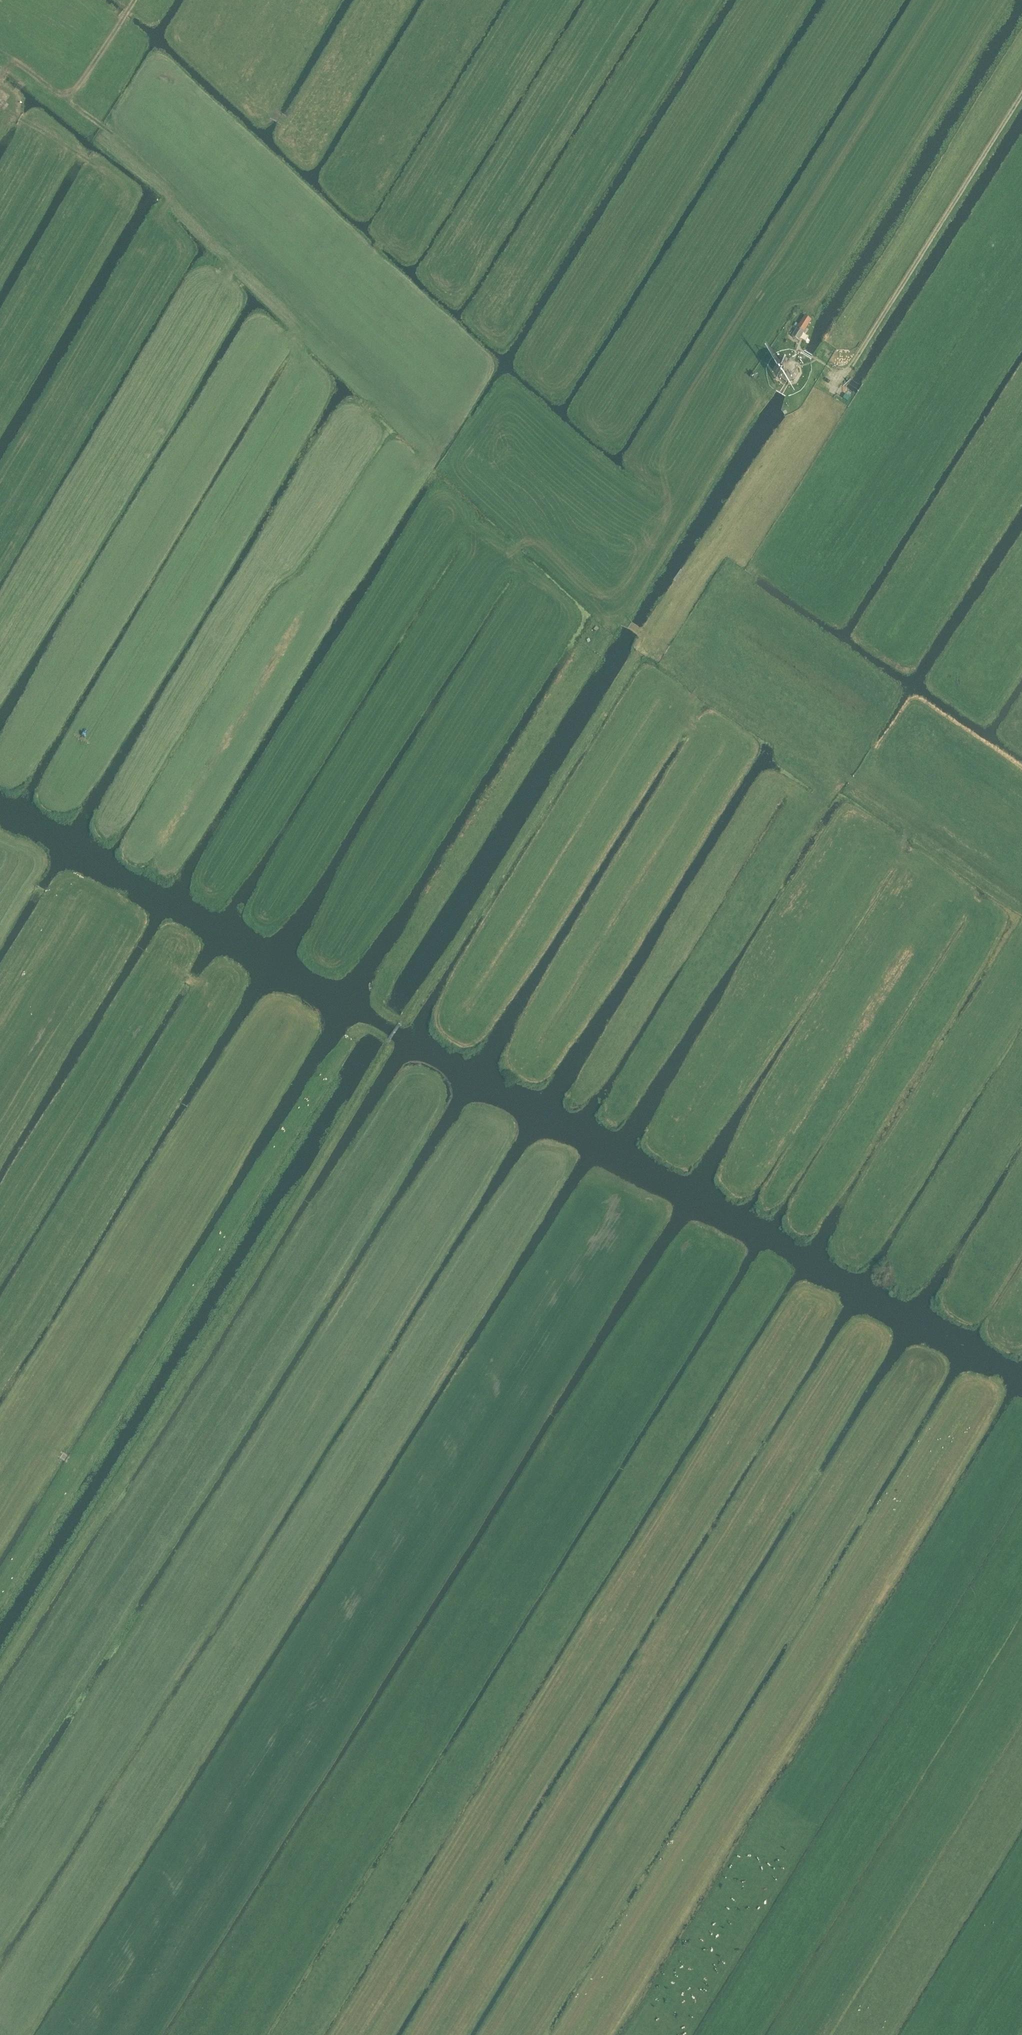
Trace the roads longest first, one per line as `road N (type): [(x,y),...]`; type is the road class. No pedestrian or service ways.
road 1 (track): [(628,624),(126,146),(0,56)]
road 2 (track): [(1021,896),(640,632)]
road 3 (track): [(1021,93),(830,396)]
road 4 (track): [(138,0),(69,100)]

